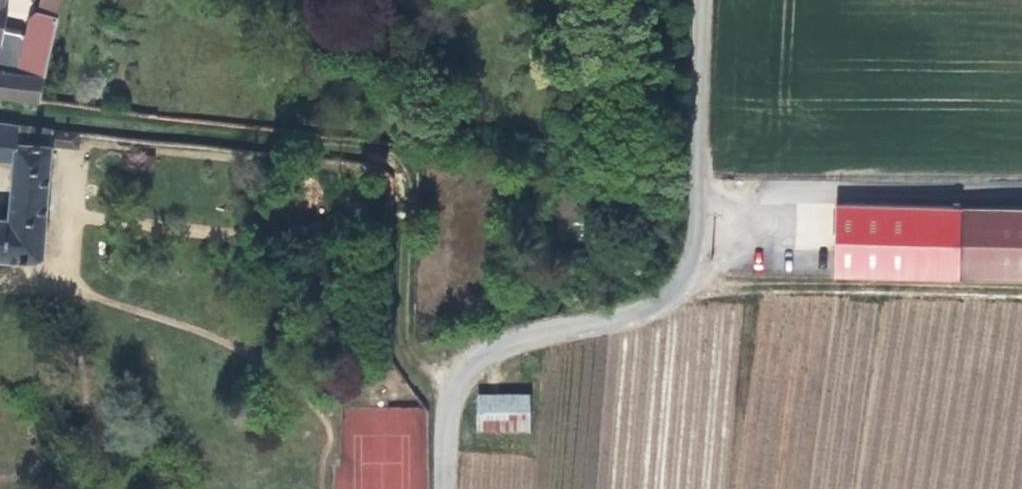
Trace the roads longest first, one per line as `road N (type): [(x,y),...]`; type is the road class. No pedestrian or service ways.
road 1 (track): [(450,402),(414,369),(402,338),(406,183),(392,159),(363,149),(0,111)]
road 2 (unclassified): [(705,0),(696,267),(646,315),(579,325),(482,355),(450,402),(446,488)]

